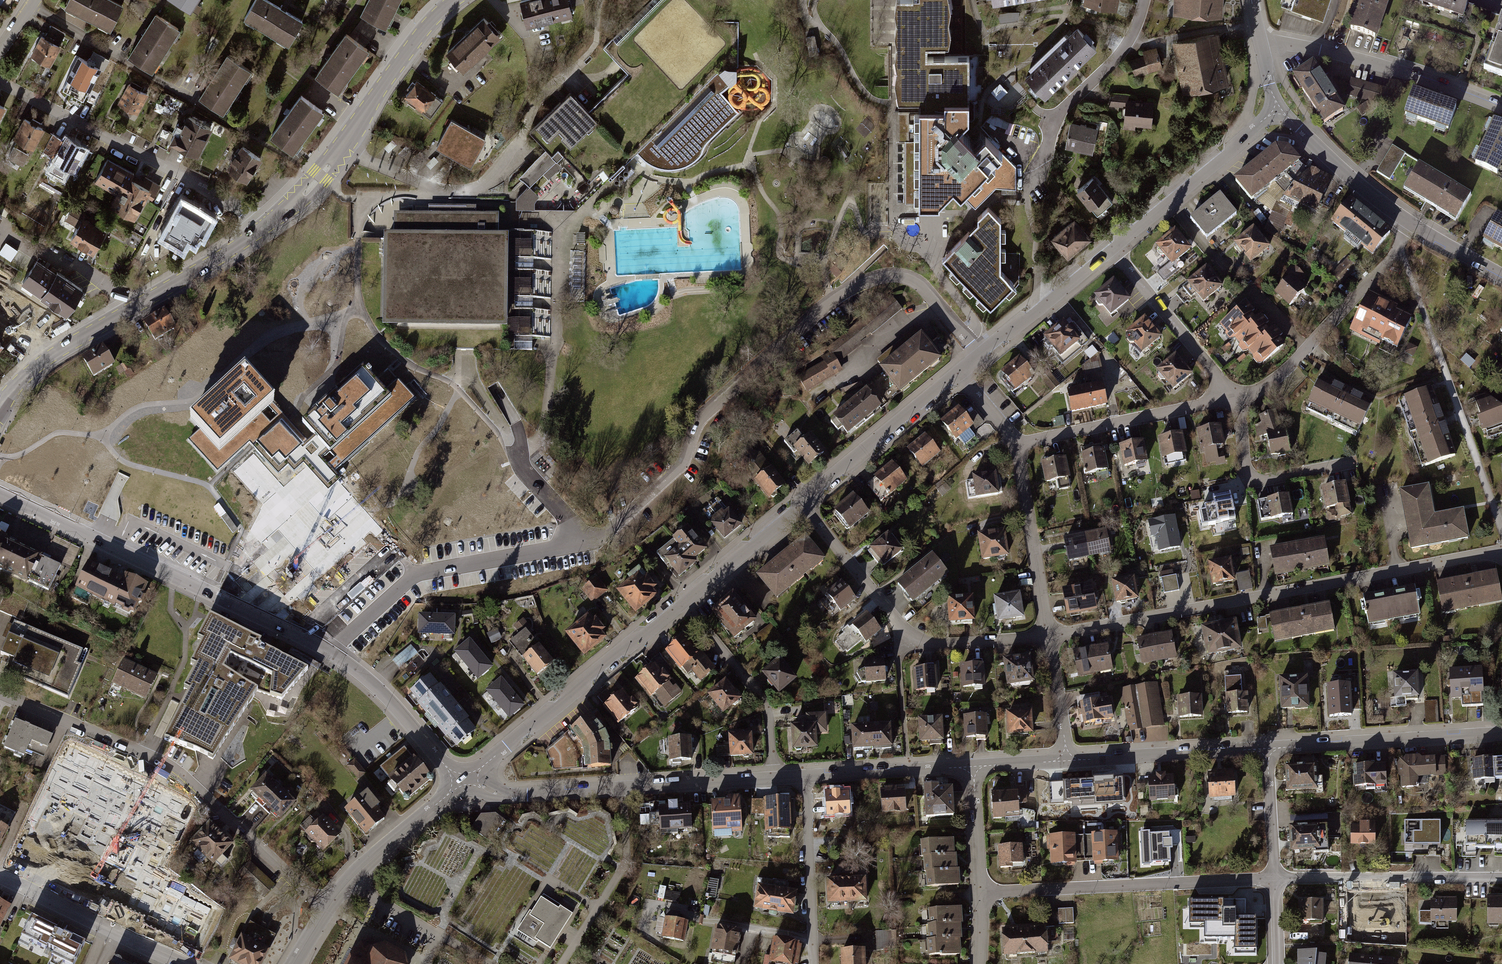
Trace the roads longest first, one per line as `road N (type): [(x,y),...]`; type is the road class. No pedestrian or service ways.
road 1 (residential): [(332,653),(414,576),(611,532),(680,467),(700,418),(856,286),(888,274),(921,285),(978,354)]
road 2 (residential): [(1047,637),(1501,550)]
road 3 (residential): [(325,911),(172,768),(0,693)]
road 4 (residential): [(0,495),(332,653)]
road 5 (secondary): [(267,226),(58,354),(0,408)]
road 6 (residential): [(802,504),(908,638),(1047,637)]
road 7 (residential): [(772,780),(524,795),(466,779)]
road 8 (residential): [(0,86),(267,226)]
road 9 (secondary): [(455,0),(424,30),(321,176),(267,226)]
road 10 (residential): [(982,894),(1275,878)]
road 11 (residential): [(684,603),(466,779)]
road 12 (residential): [(1410,223),(1400,250),(1286,370),(1231,398)]
road 13 (residential): [(1501,109),(1315,49),(1261,44)]
road 14 (residential): [(1501,735),(1267,749)]
road 15 (residential): [(1144,0),(1113,61),(1054,119),(1026,195)]
road 16 (residential): [(1275,878),(1501,878)]
road 17 (residential): [(1278,107),(1110,250)]
road 18 (residential): [(1231,398),(1017,444)]
road 19 (residential): [(684,603),(760,697),(772,780)]
road 20 (residential): [(956,372),(802,504)]
road 21 (residential): [(182,963),(0,876)]
road 22 (residential): [(1267,749),(1068,760)]
road 23 (residential): [(1017,444),(1047,637)]
road 24 (residential): [(325,911),(350,879),(466,779)]
road 25 (residential): [(1231,398),(1110,250)]
road 26 (residential): [(1352,464),(1251,481),(1231,398)]
road 27 (residential): [(805,778),(814,963)]
road 28 (residential): [(332,653),(466,779)]
road 29 (residential): [(1278,107),(1369,195),(1410,223)]
road 30 (residential): [(974,767),(805,778)]
road 31 (residential): [(1110,250),(978,354)]
road 32 (residential): [(802,504),(684,603)]
road 33 (residential): [(1275,878),(1267,749)]
road 34 (residential): [(974,767),(982,894)]
road 35 (residential): [(1047,637),(1068,760)]

